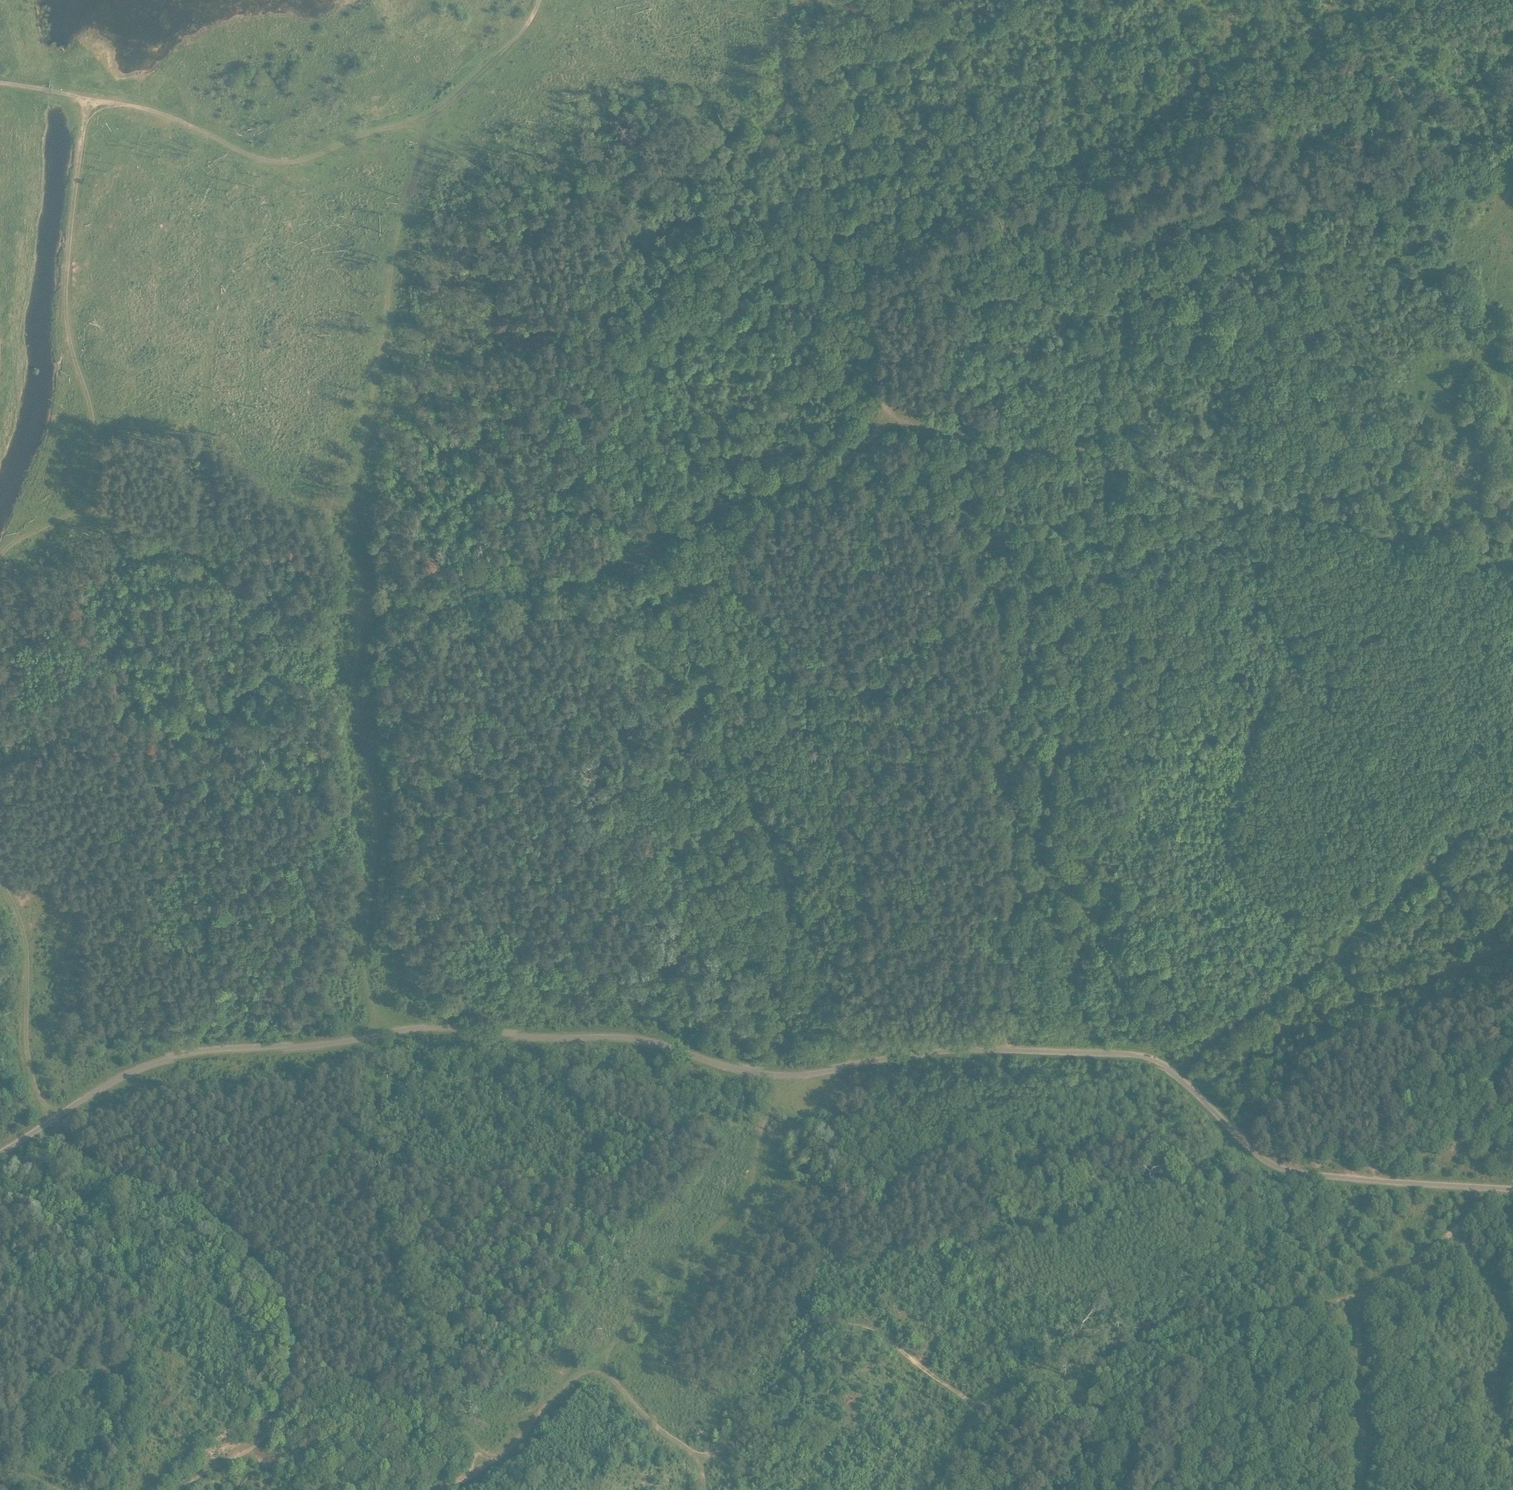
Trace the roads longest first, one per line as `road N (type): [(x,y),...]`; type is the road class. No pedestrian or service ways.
road 1 (unclassified): [(0,1152),(152,1063),(446,1030),(641,1038),(777,1074),(952,1052),(1130,1052),(1180,1076),(1264,1158),(1512,1185)]

